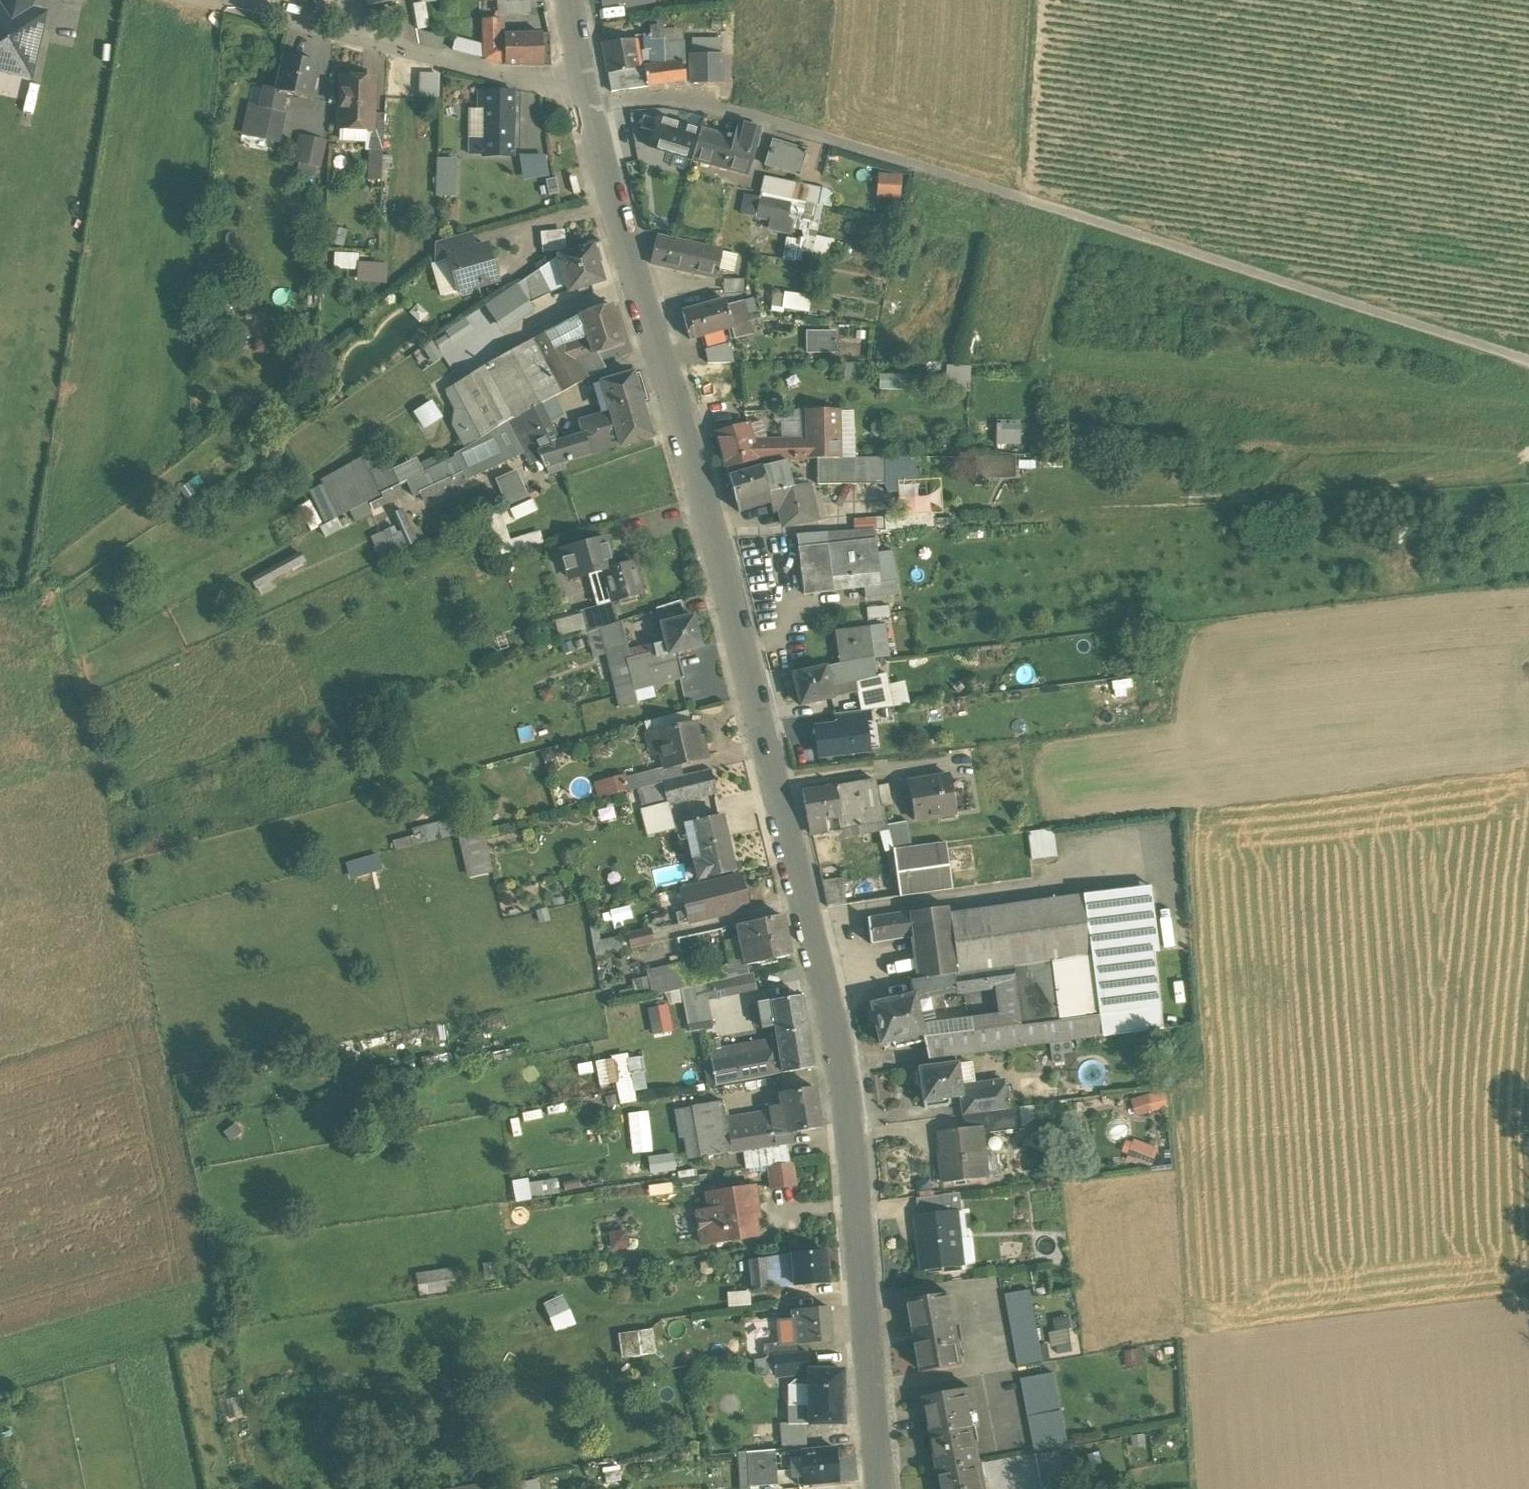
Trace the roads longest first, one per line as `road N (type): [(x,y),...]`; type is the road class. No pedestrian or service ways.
road 1 (tertiary): [(878,1488),(859,1188),(829,992),(591,102)]
road 2 (track): [(1528,364),(883,155)]
road 3 (residential): [(591,102),(200,0)]
road 4 (residential): [(883,155),(708,106),(591,102)]

